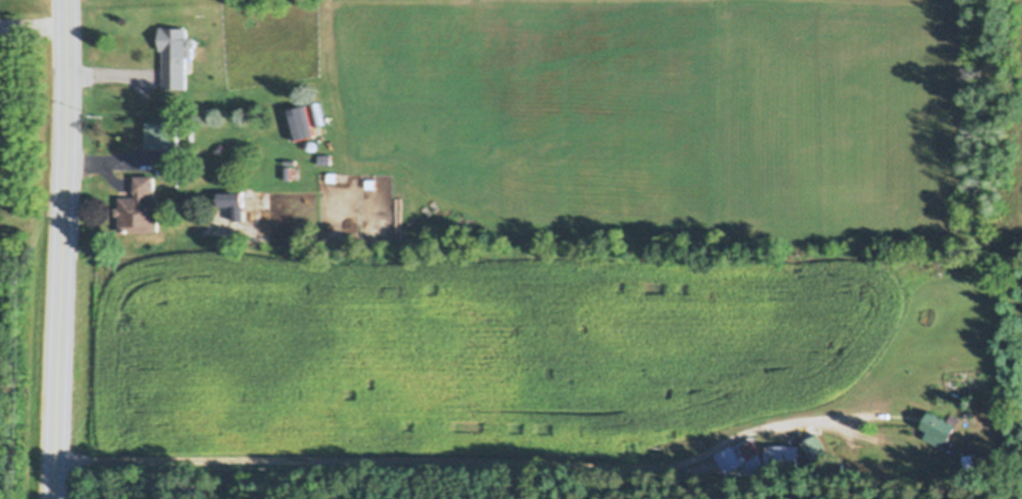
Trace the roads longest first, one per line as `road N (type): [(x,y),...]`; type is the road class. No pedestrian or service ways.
road 1 (tertiary): [(52,498),(63,0)]

